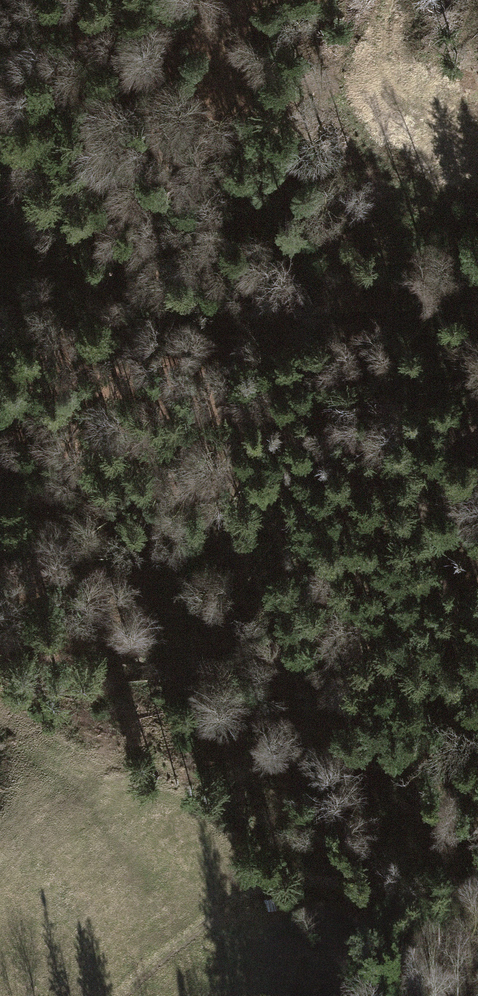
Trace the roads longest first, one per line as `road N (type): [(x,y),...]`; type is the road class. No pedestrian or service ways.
road 1 (track): [(118,995),(135,971),(238,888),(310,881),(351,890),(439,933),(477,939)]
road 2 (track): [(477,646),(422,492),(434,443),(477,428)]
road 3 (track): [(477,128),(393,75),(405,0)]

